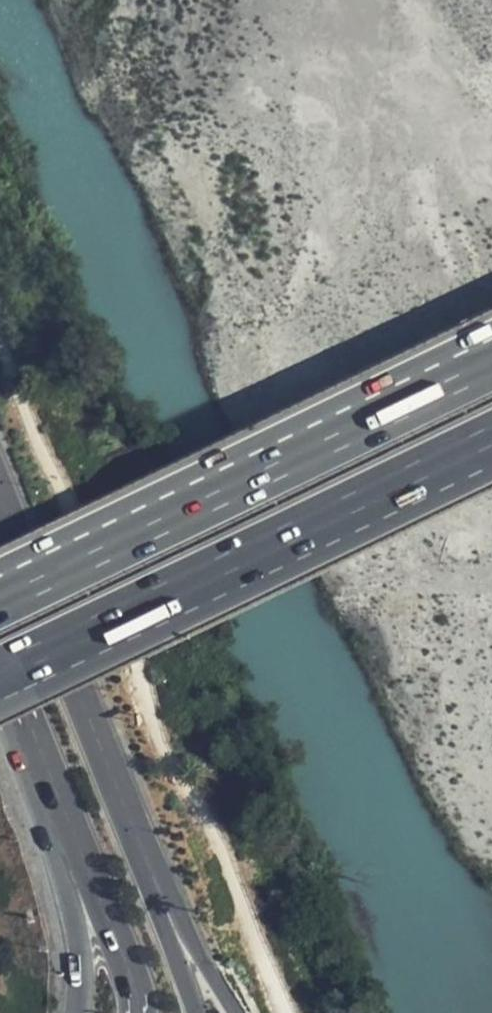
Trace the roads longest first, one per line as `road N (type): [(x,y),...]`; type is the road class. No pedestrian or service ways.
road 1 (primary): [(154,874),(0,502)]
road 2 (motorway): [(491,359),(189,505)]
road 3 (motorway): [(209,574),(491,439)]
road 4 (motorway): [(0,703),(209,574)]
road 5 (motorway): [(0,674),(209,574)]
road 6 (primary): [(63,802),(126,954),(138,1012)]
road 7 (motorway): [(189,505),(0,601)]
road 8 (motorway): [(63,802),(84,967),(80,1012)]
road 9 (motorway): [(189,505),(0,575)]
road 10 (primary): [(0,644),(63,802)]
road 11 (primary): [(239,1012),(154,874)]
road 12 (primary): [(200,1012),(154,874)]

